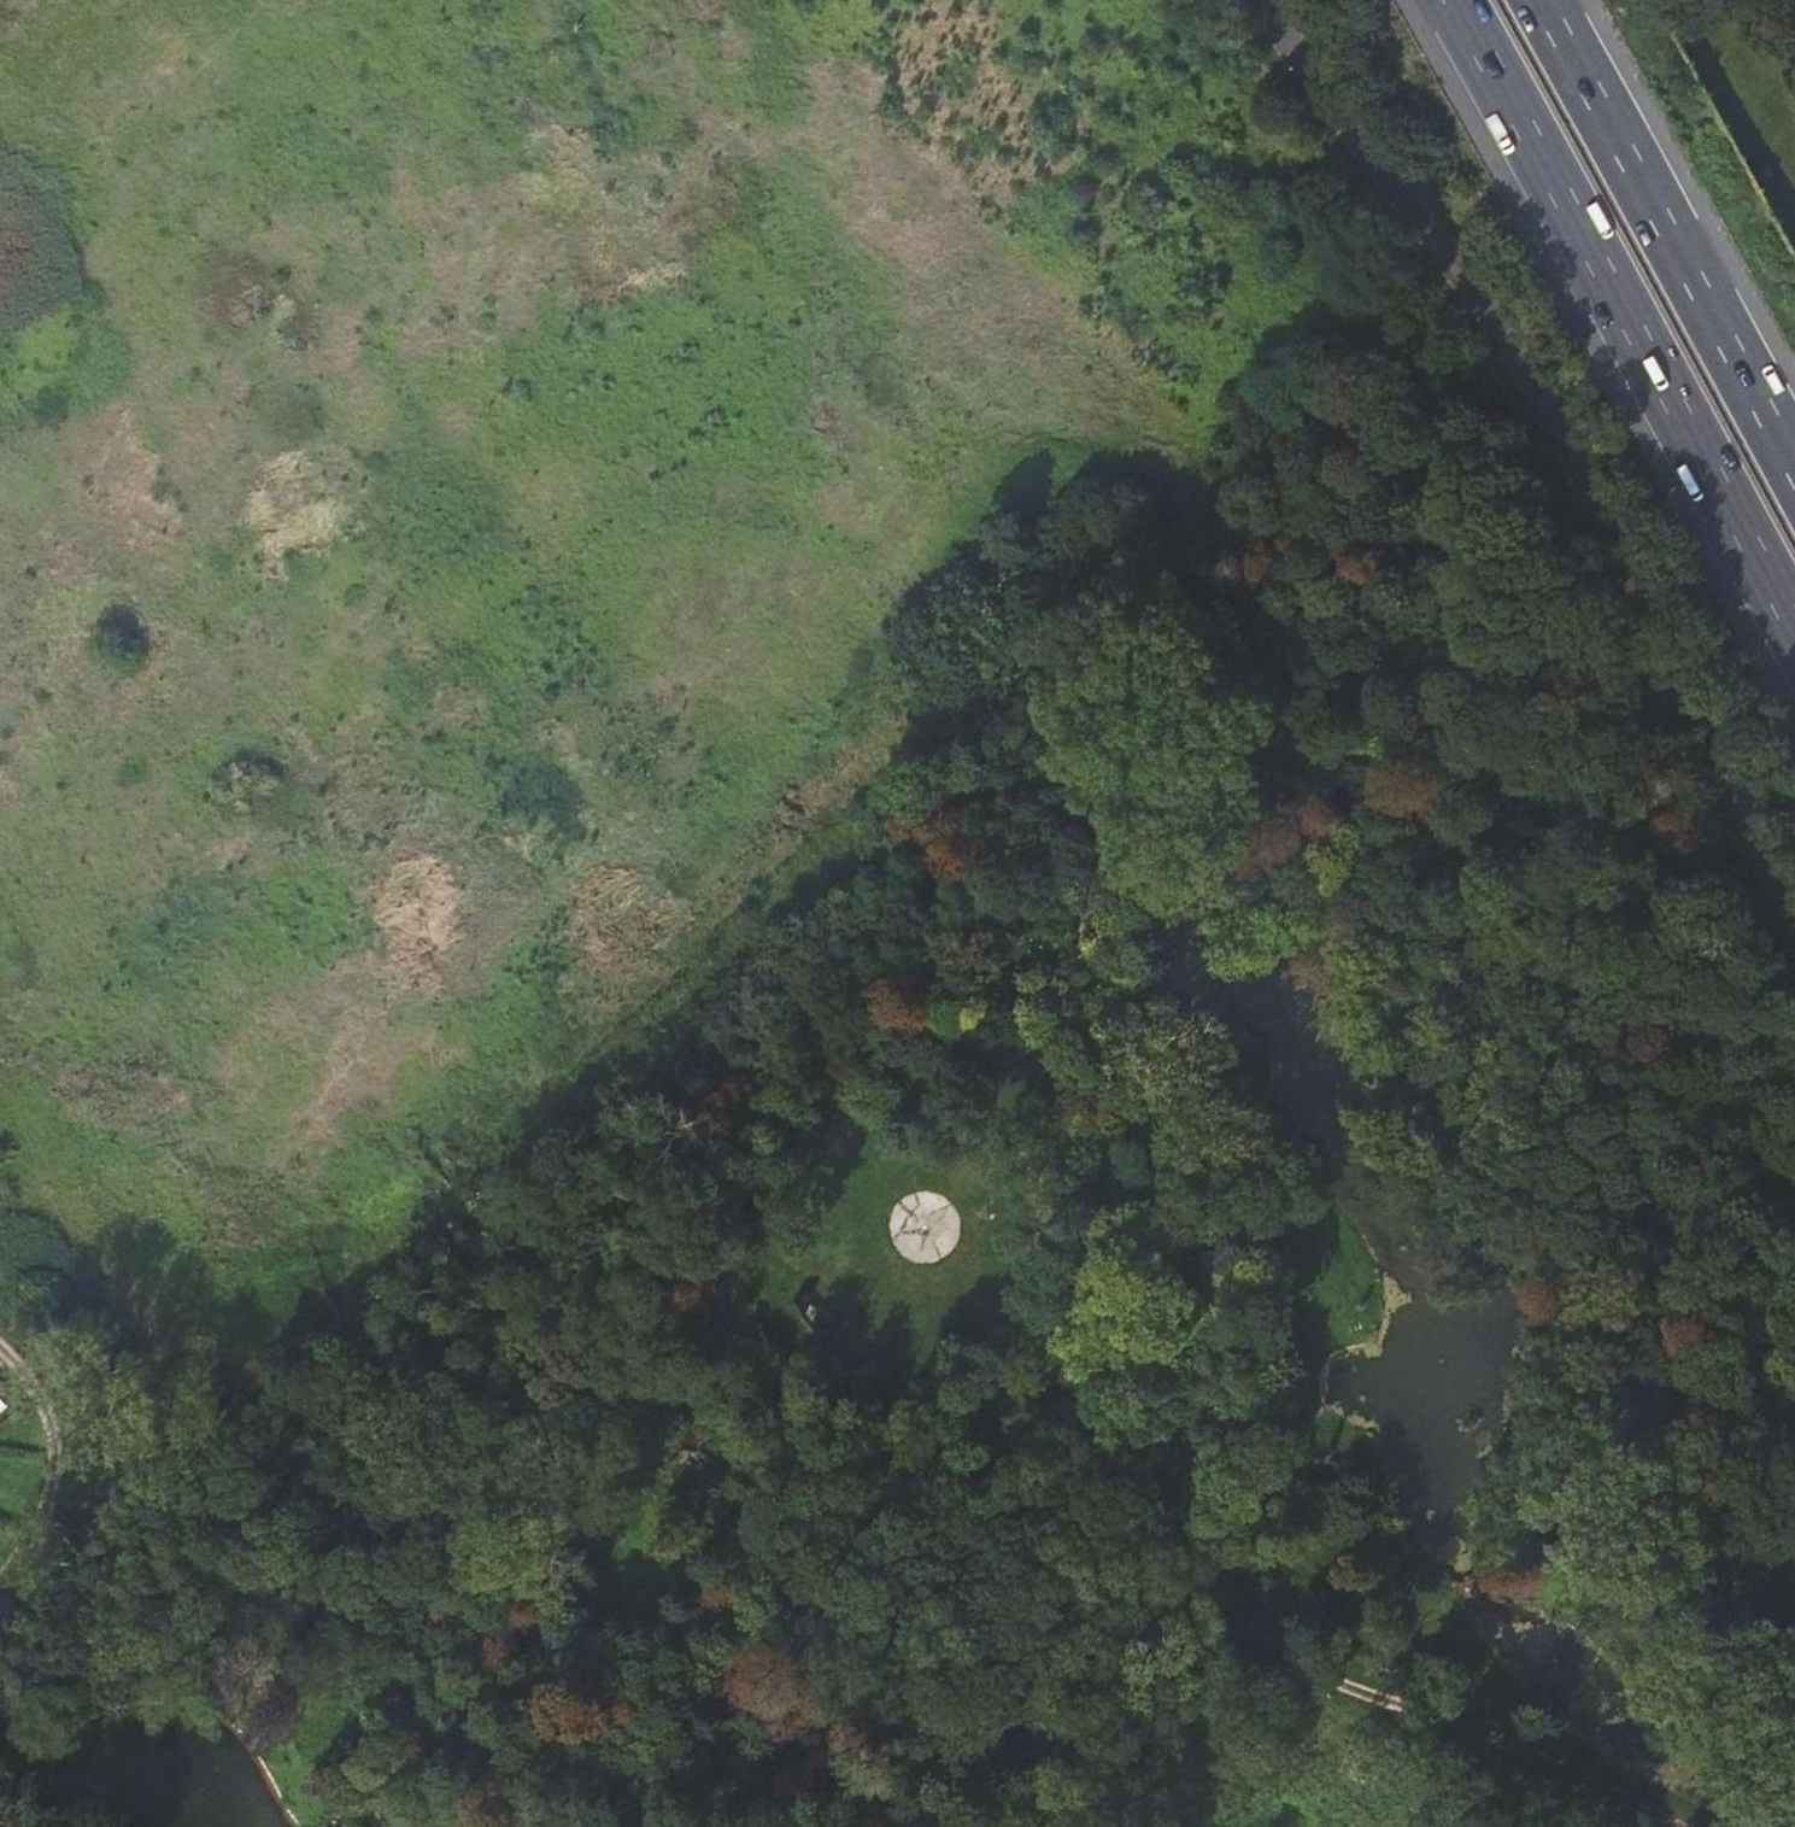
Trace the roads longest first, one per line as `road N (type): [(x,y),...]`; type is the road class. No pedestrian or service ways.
road 1 (tertiary): [(1261,0),(1478,294),(1589,491),(1794,907)]
road 2 (motorway): [(1451,0),(1794,634)]
road 3 (motorway): [(1794,469),(1541,0)]
road 4 (track): [(0,1576),(42,1504),(59,1447),(39,1386),(0,1345)]

